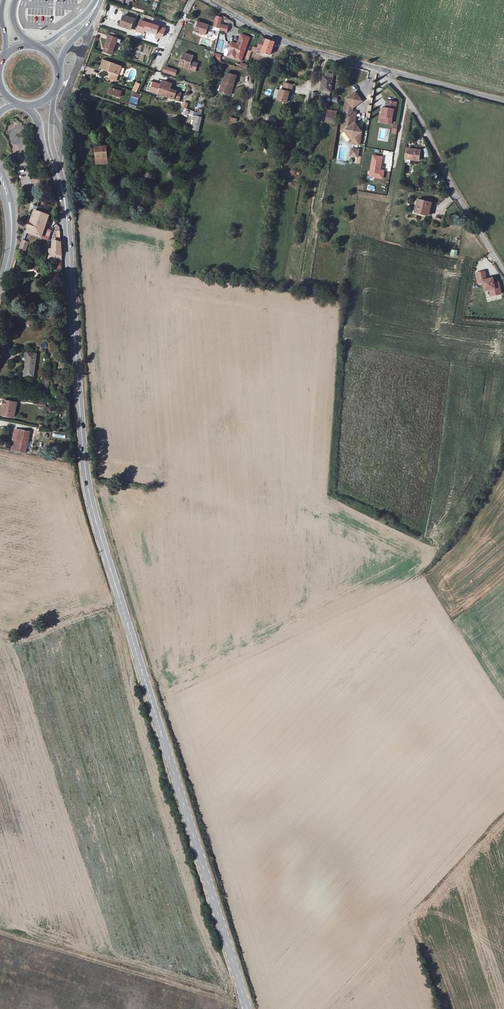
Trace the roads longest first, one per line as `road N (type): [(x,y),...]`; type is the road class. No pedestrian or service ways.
road 1 (secondary): [(247,1008),(90,499),(60,184)]
road 2 (unclassified): [(382,70),(422,125),(503,270)]
road 3 (unclassified): [(207,0),(286,43),(382,70)]
road 4 (unclassified): [(382,70),(503,100)]

